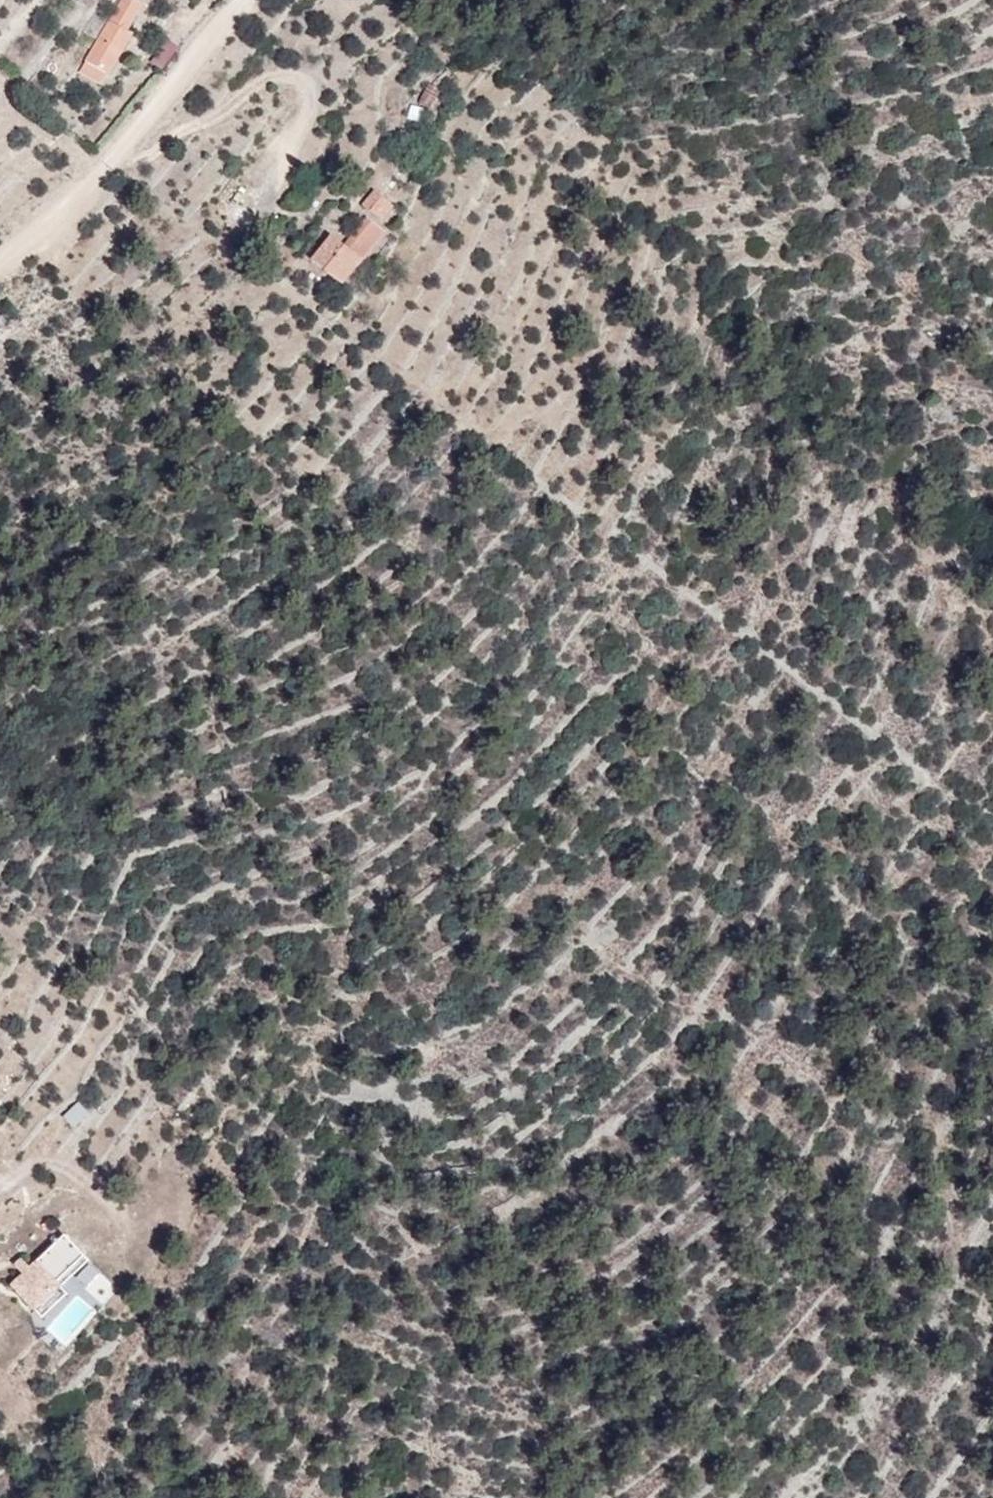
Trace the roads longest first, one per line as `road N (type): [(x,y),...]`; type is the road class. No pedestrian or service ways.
road 1 (unclassified): [(0,259),(109,167),(246,0)]

